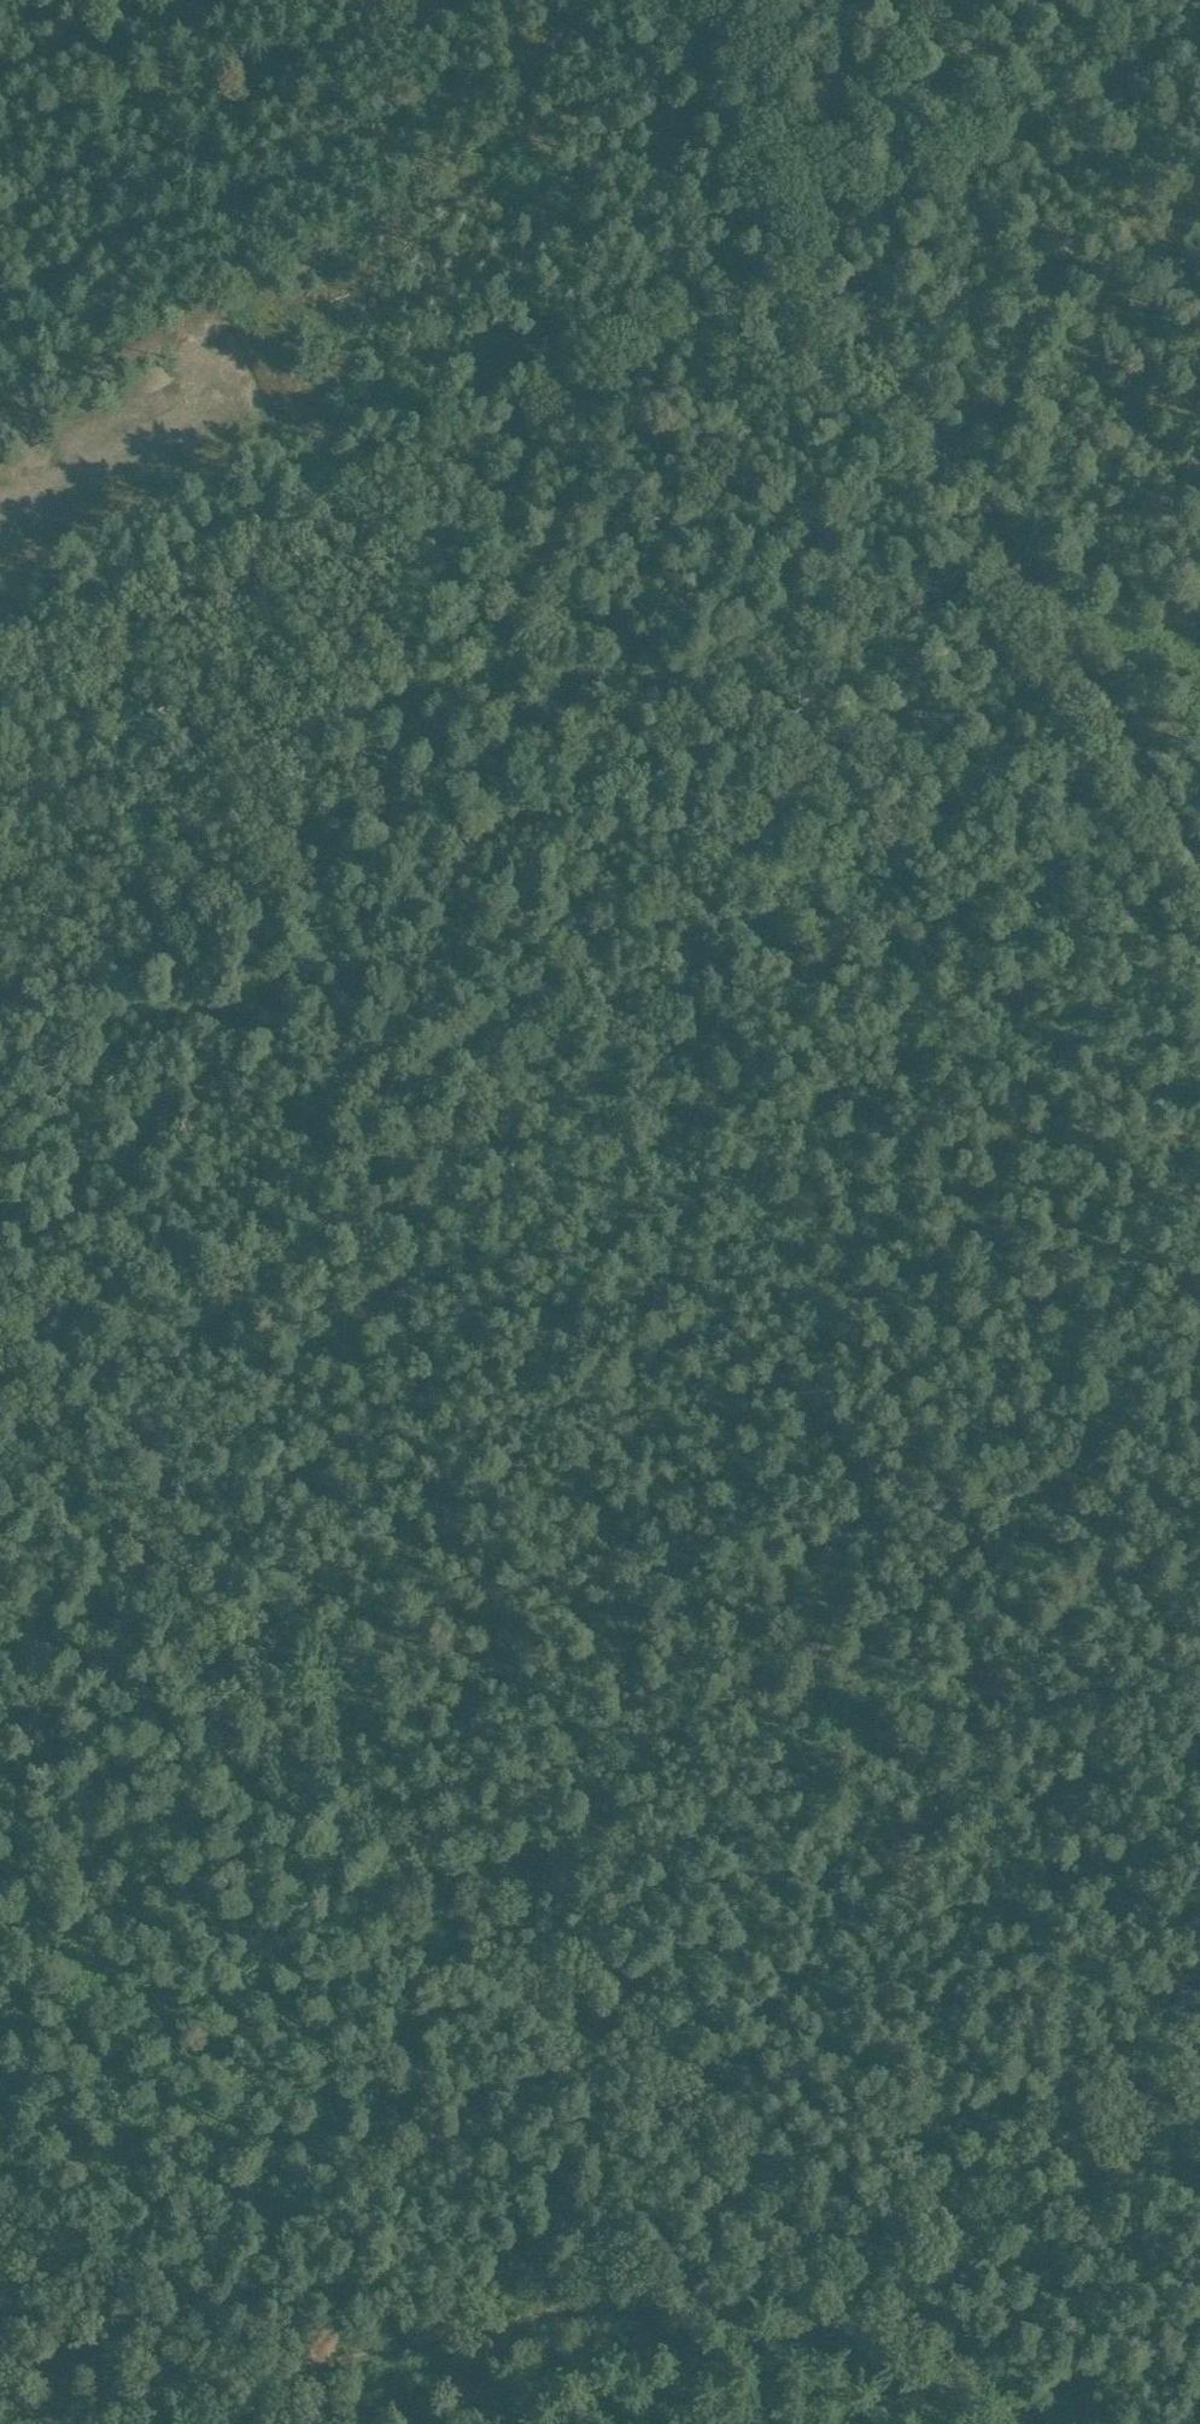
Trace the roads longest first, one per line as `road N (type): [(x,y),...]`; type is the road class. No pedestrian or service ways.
road 1 (track): [(821,2238),(705,2109),(58,1476),(0,1372)]
road 2 (track): [(662,0),(1199,891)]
road 3 (track): [(821,2238),(173,2370),(39,2423)]
road 4 (track): [(1199,17),(803,234)]
road 5 (track): [(1199,2058),(911,2211),(821,2238)]
road 6 (track): [(821,2238),(918,2324),(1059,2423)]

